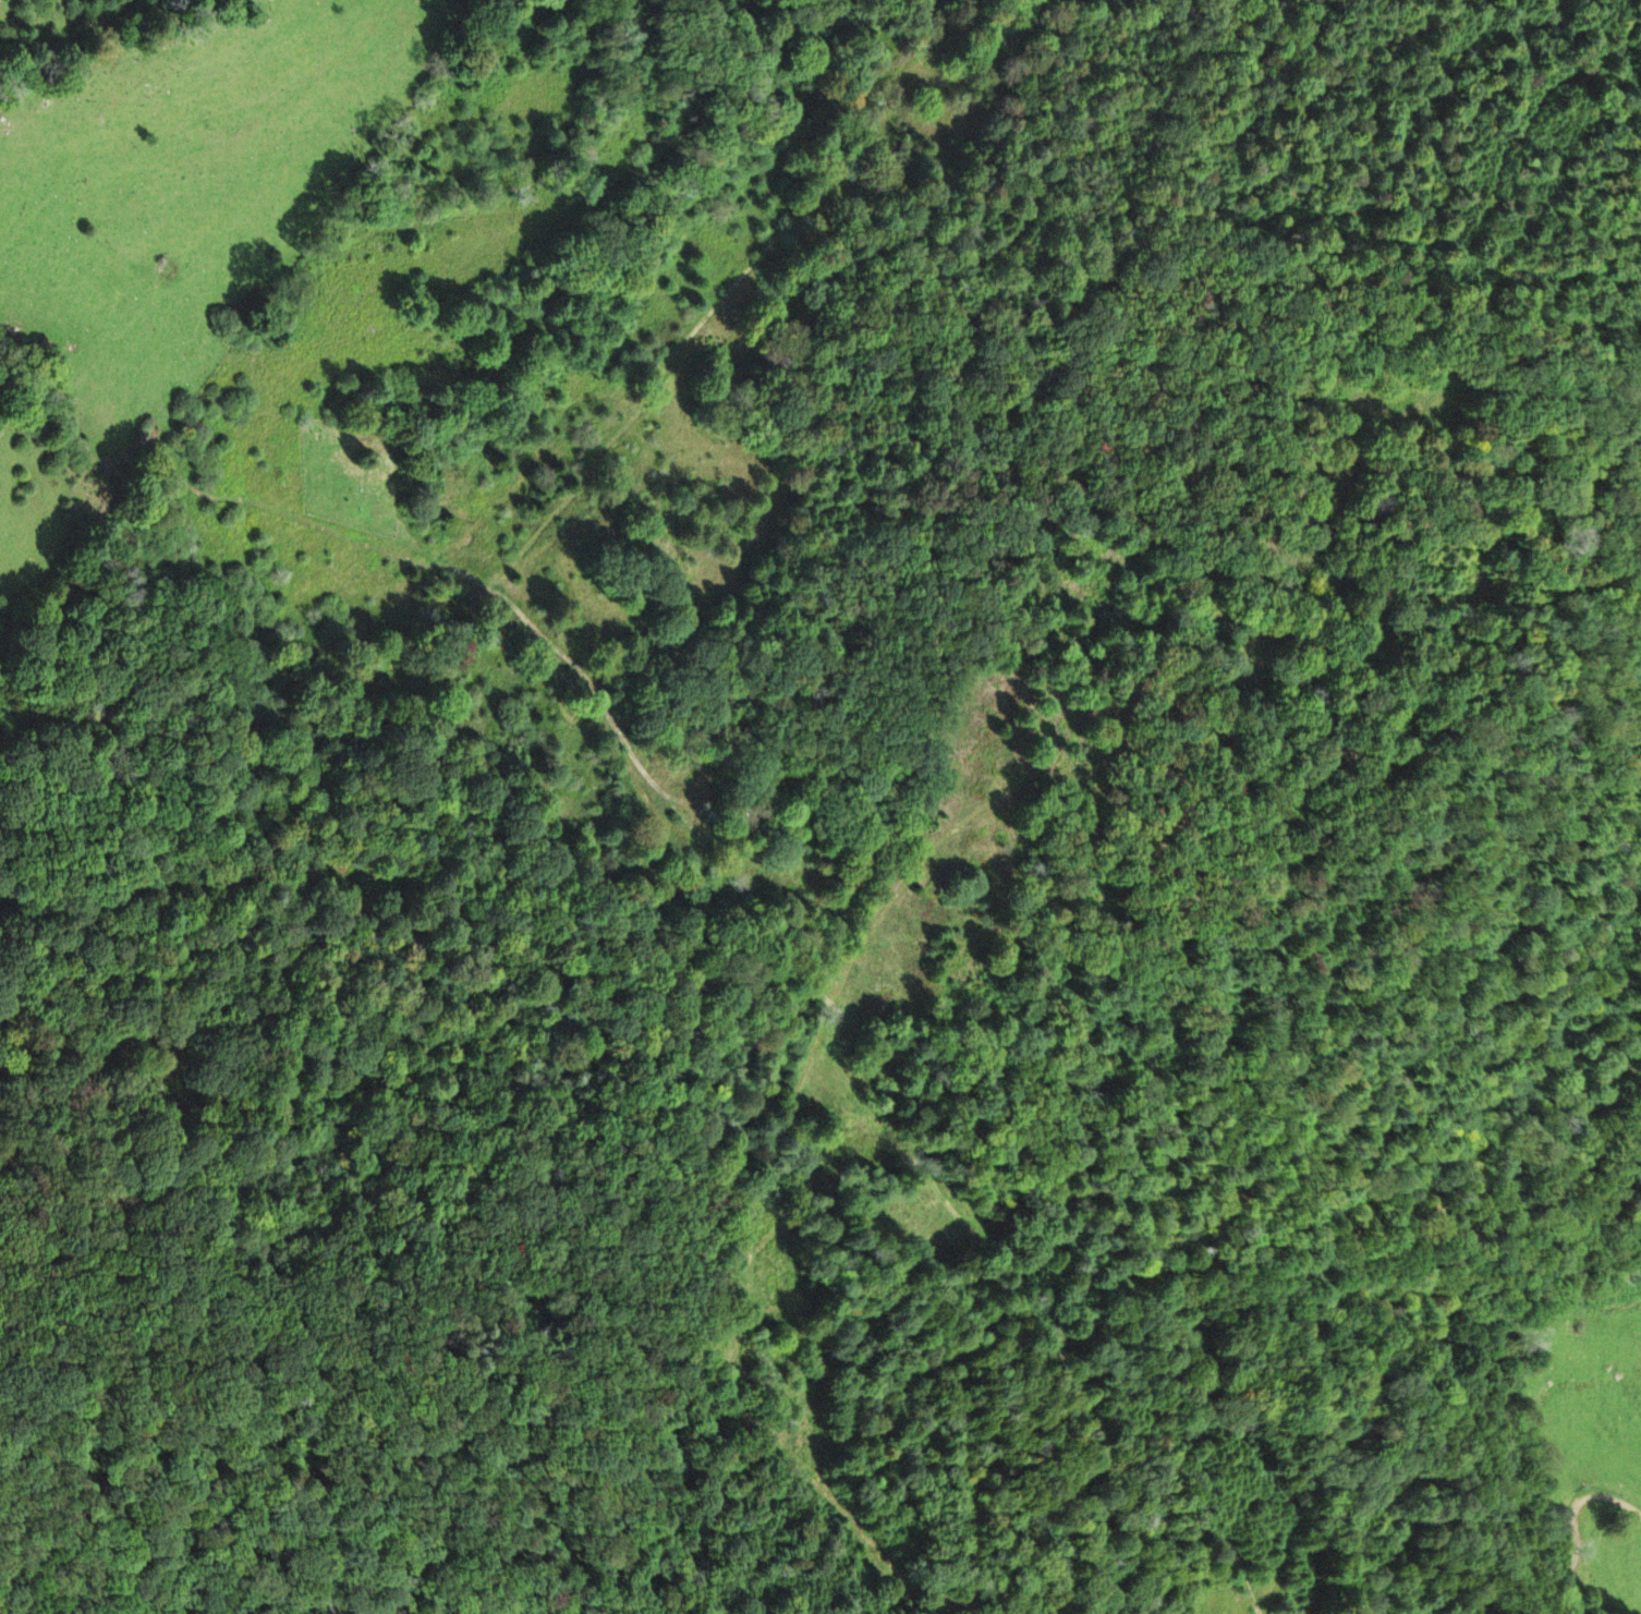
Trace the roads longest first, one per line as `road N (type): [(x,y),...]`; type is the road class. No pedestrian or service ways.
road 1 (track): [(1640,1),(1626,9),(1617,48),(1596,70),(1546,81),(1481,192),(1473,286),(1449,368),(1320,466),(1267,606),(1202,675),(1090,759),(922,855),(850,964),(747,1235),(764,1418),(859,1536),(974,1613)]
road 2 (track): [(1572,1613),(1577,1516),(1602,1492),(1640,1517)]

